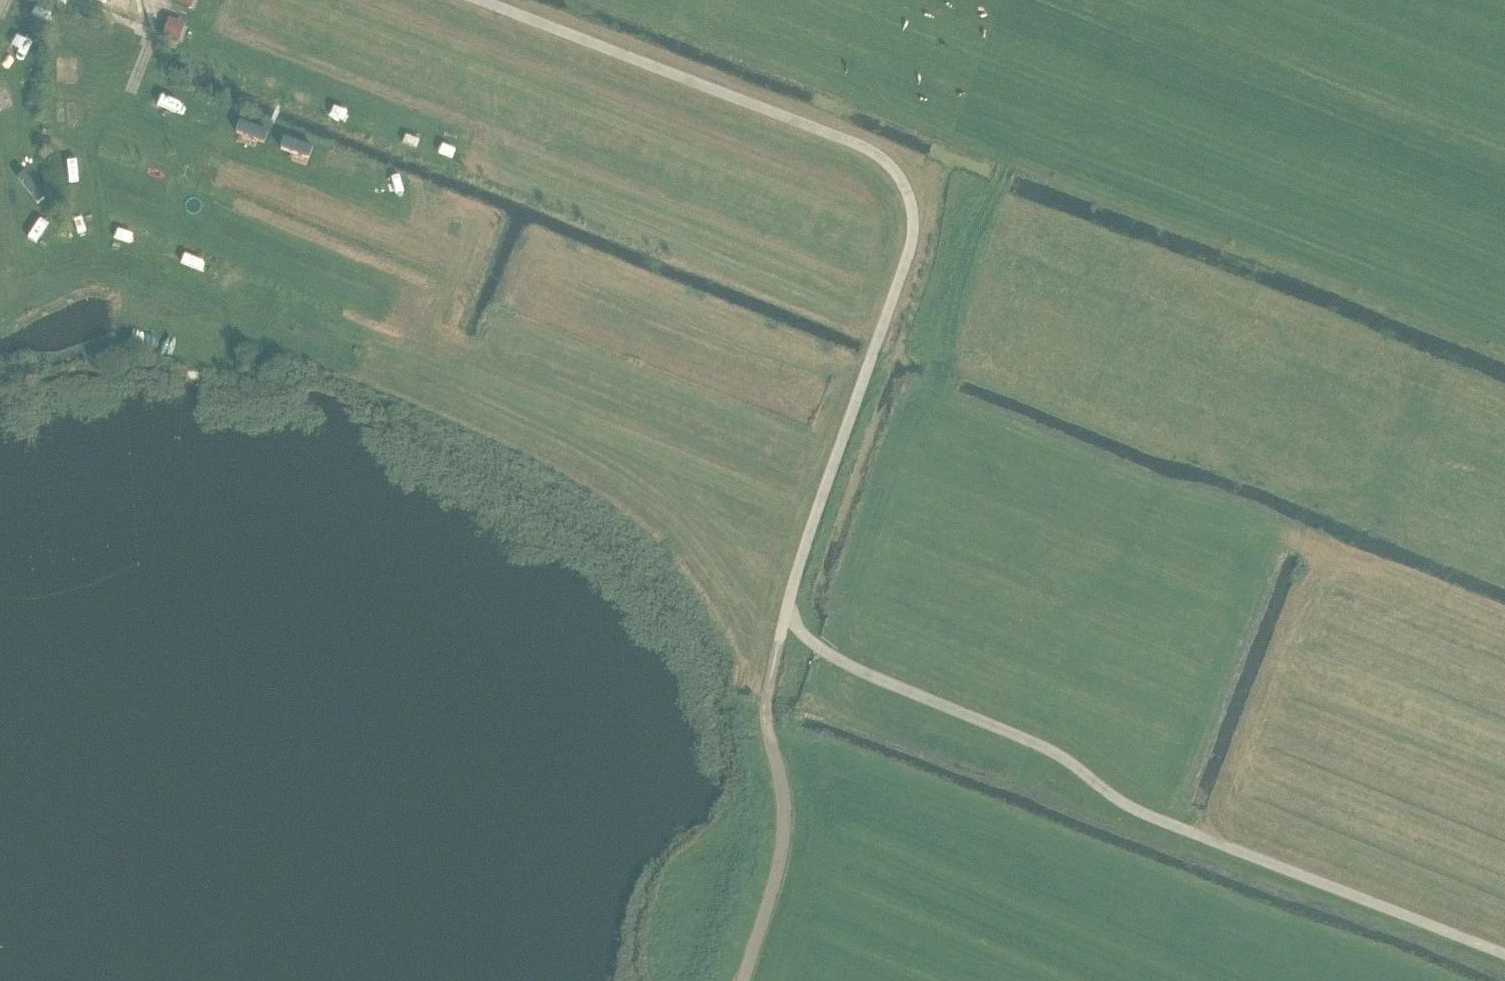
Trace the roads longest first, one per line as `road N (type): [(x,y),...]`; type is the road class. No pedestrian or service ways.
road 1 (unclassified): [(742,980),(782,855),(768,689),(793,585),(911,248),(912,205),(904,182),(871,149),(485,0)]
road 2 (track): [(786,610),(825,653),(1053,751),(1124,805),(1504,953)]

